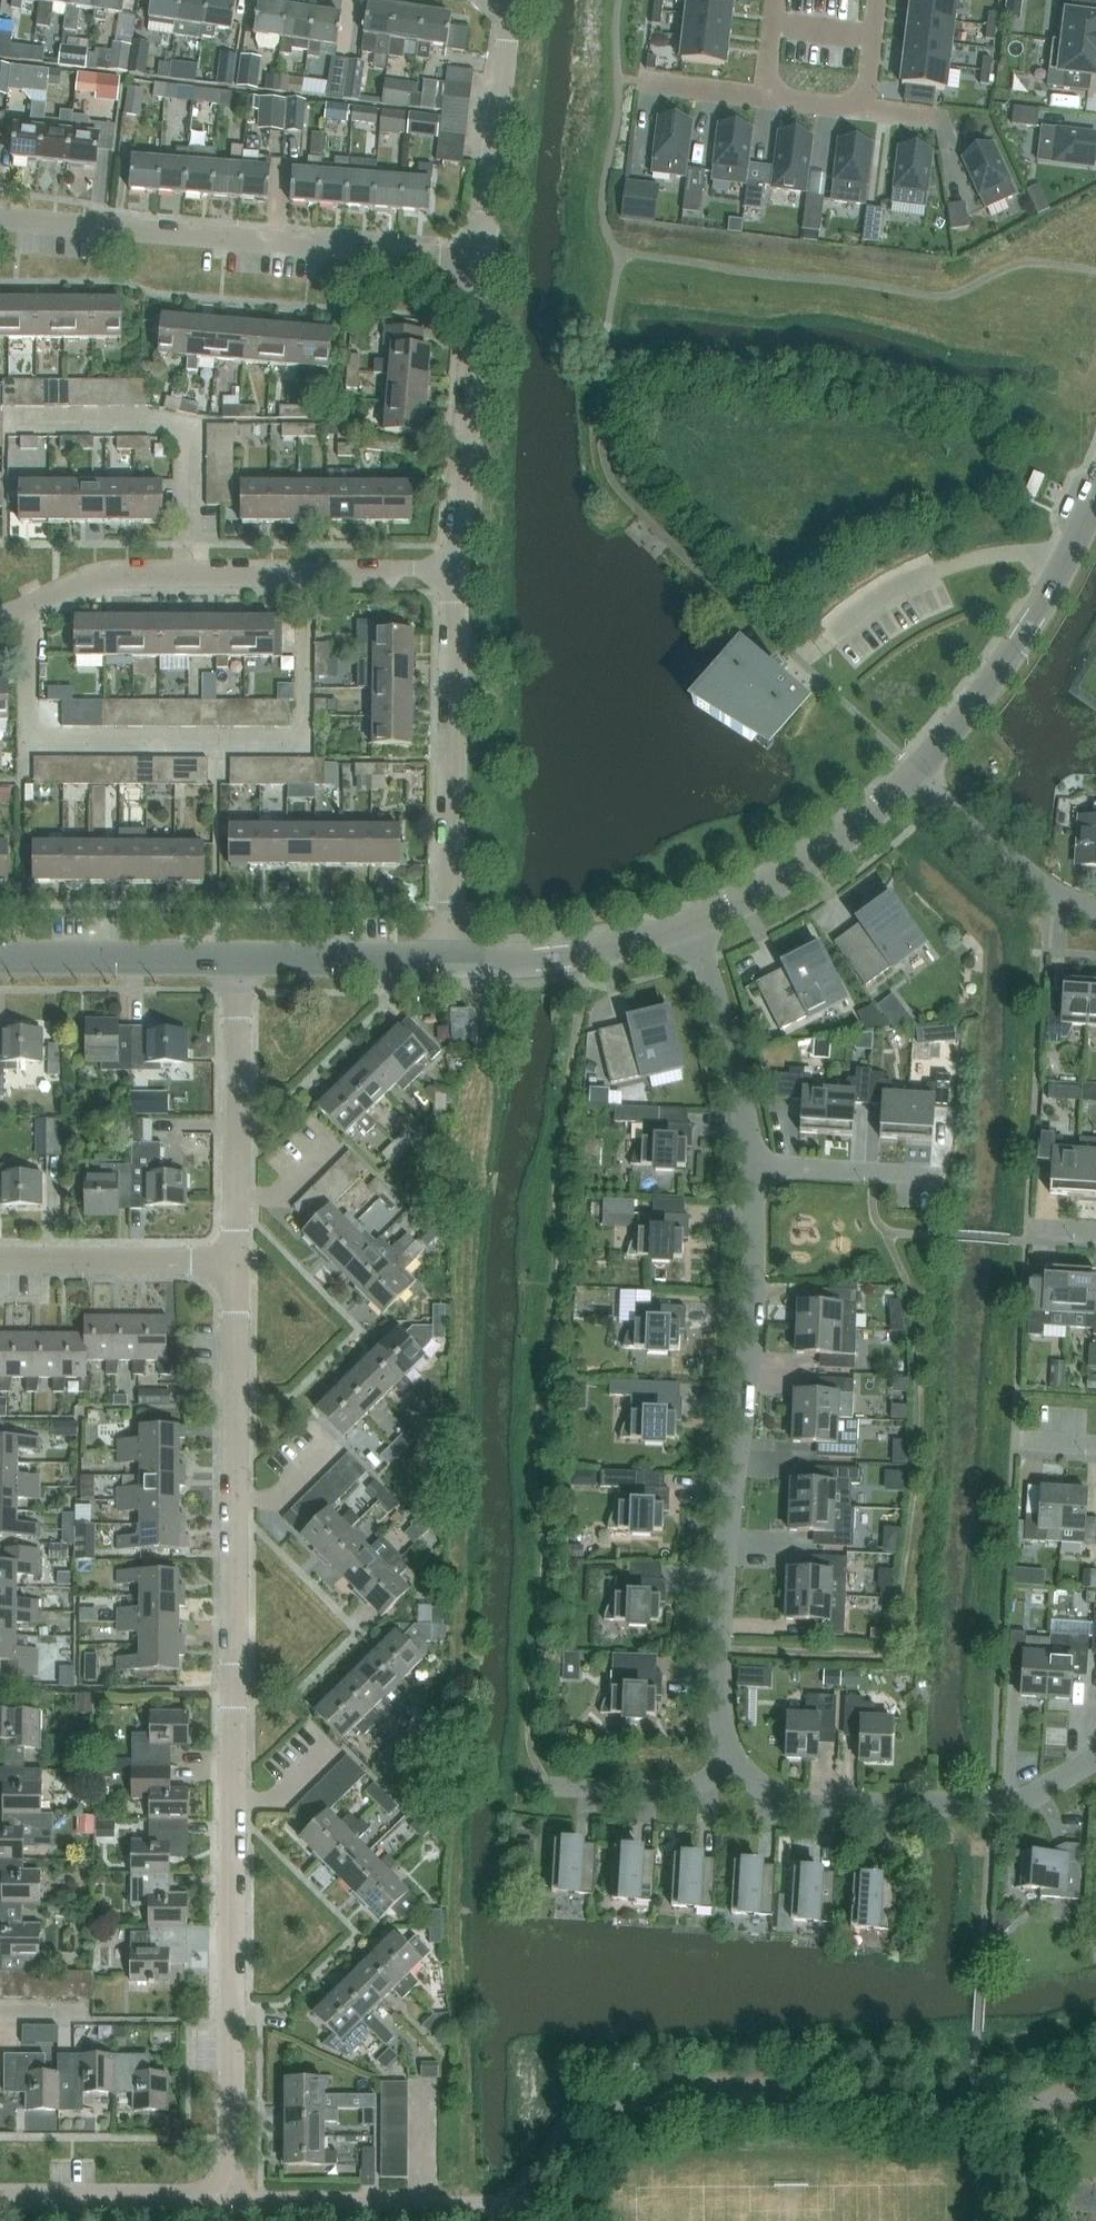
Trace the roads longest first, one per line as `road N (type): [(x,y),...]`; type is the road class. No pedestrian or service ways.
road 1 (residential): [(1037,2103),(598,2105),(566,2123),(524,2190),(503,2204),(230,2202)]
road 2 (residential): [(736,1764),(720,1719),(720,1649),(753,1339),(755,1165)]
road 3 (residential): [(0,219),(481,258)]
road 4 (residential): [(453,574),(105,576),(0,619)]
road 5 (residential): [(230,2202),(233,1799)]
road 6 (residential): [(452,960),(453,574)]
road 7 (residential): [(1095,1758),(1040,1797),(832,1808),(794,1804),(736,1764)]
road 8 (tertiary): [(1095,496),(1049,593),(996,675),(913,774)]
road 9 (residential): [(453,574),(481,258)]
road 10 (residential): [(233,1799),(236,1500)]
road 11 (tertiary): [(913,774),(797,872),(691,924)]
road 12 (residential): [(481,258),(509,0)]
road 13 (residential): [(755,1165),(691,924)]
road 14 (tertiary): [(691,924),(581,955),(452,960)]
road 15 (residential): [(235,1196),(235,959)]
road 16 (residential): [(235,1266),(0,1262)]
road 17 (tertiary): [(235,959),(0,957)]
road 18 (residential): [(236,1500),(235,1266)]
road 19 (residential): [(913,774),(1046,888),(1095,914)]
road 20 (residential): [(230,2202),(0,2199)]
road 21 (residential): [(524,1784),(678,1792),(736,1764)]
road 22 (tertiary): [(452,960),(235,959)]
road 23 (residential): [(944,1174),(755,1165)]

